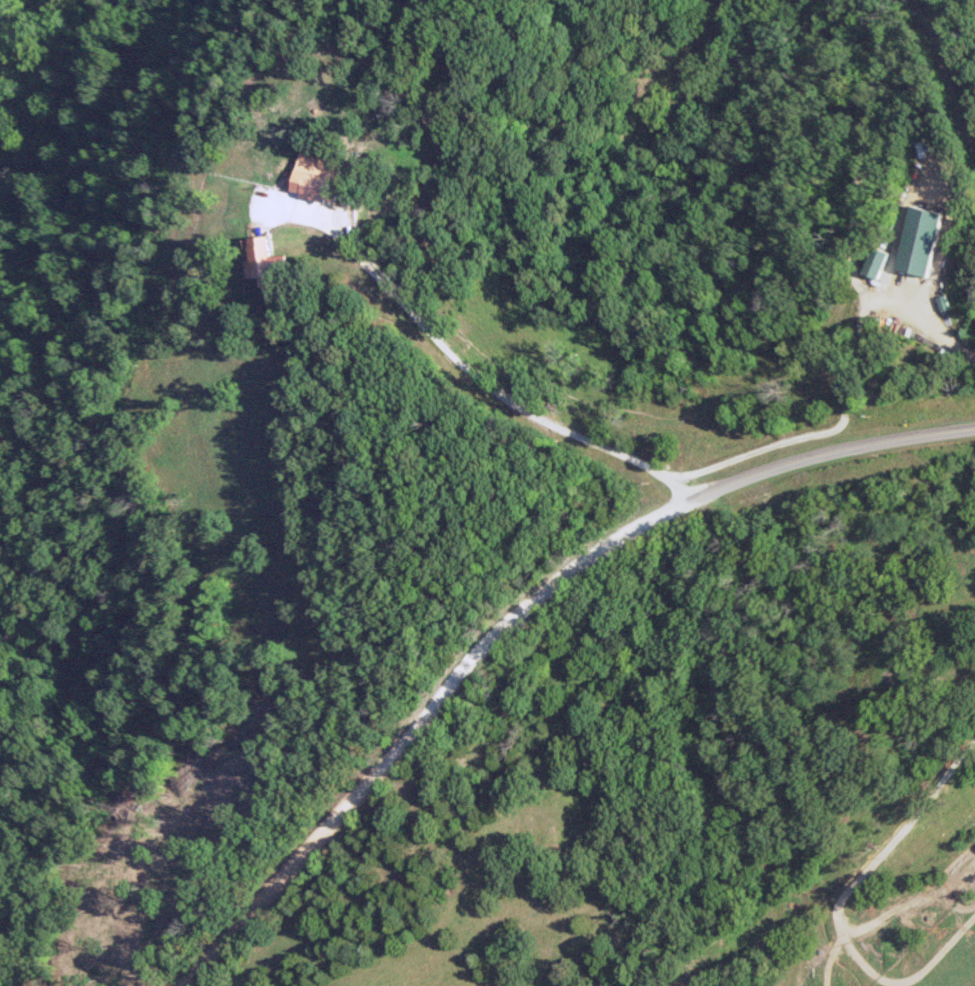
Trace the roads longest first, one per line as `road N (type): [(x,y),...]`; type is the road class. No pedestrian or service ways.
road 1 (residential): [(173,985),(513,609),(586,553),(684,499)]
road 2 (tertiary): [(974,427),(825,453),(684,499)]

